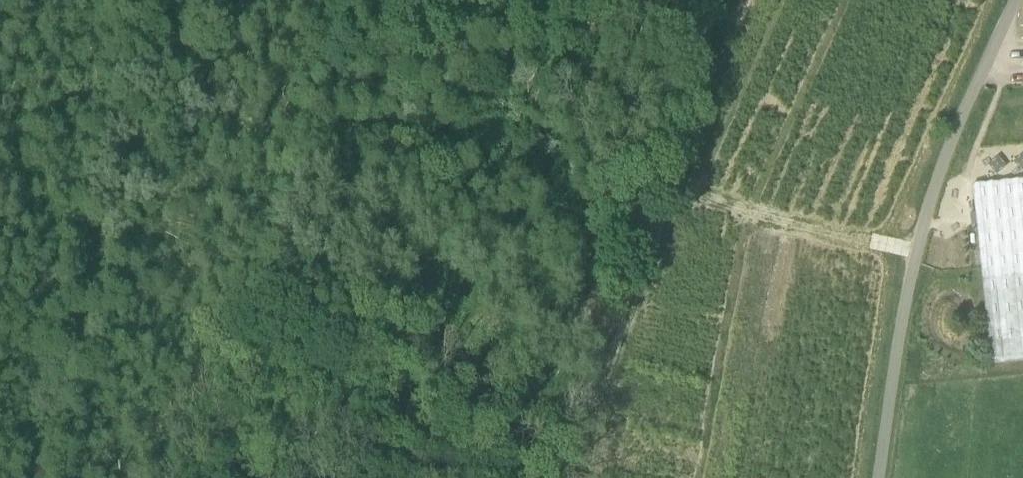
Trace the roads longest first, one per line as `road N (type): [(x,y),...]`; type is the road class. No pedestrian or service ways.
road 1 (unclassified): [(878,477),(926,206),(1021,0)]

